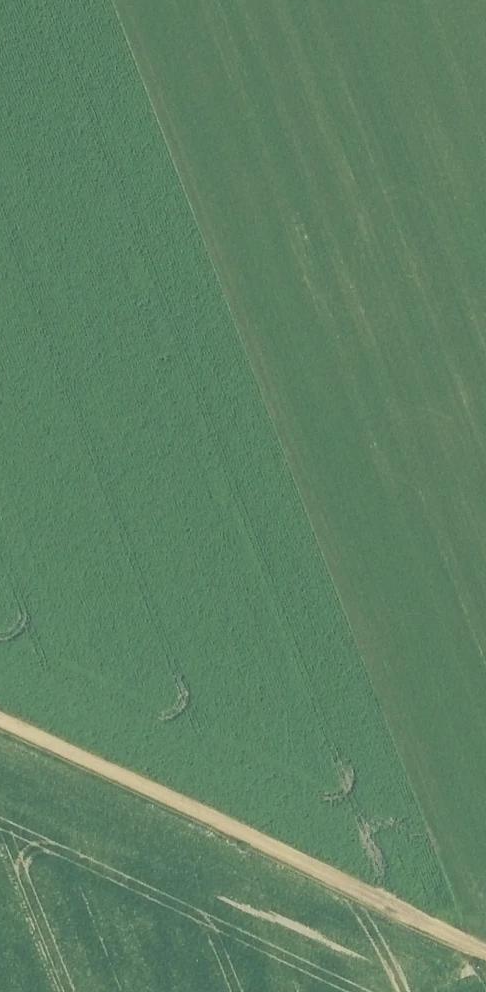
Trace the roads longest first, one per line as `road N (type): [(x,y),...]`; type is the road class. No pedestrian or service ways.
road 1 (track): [(0,719),(485,948)]

